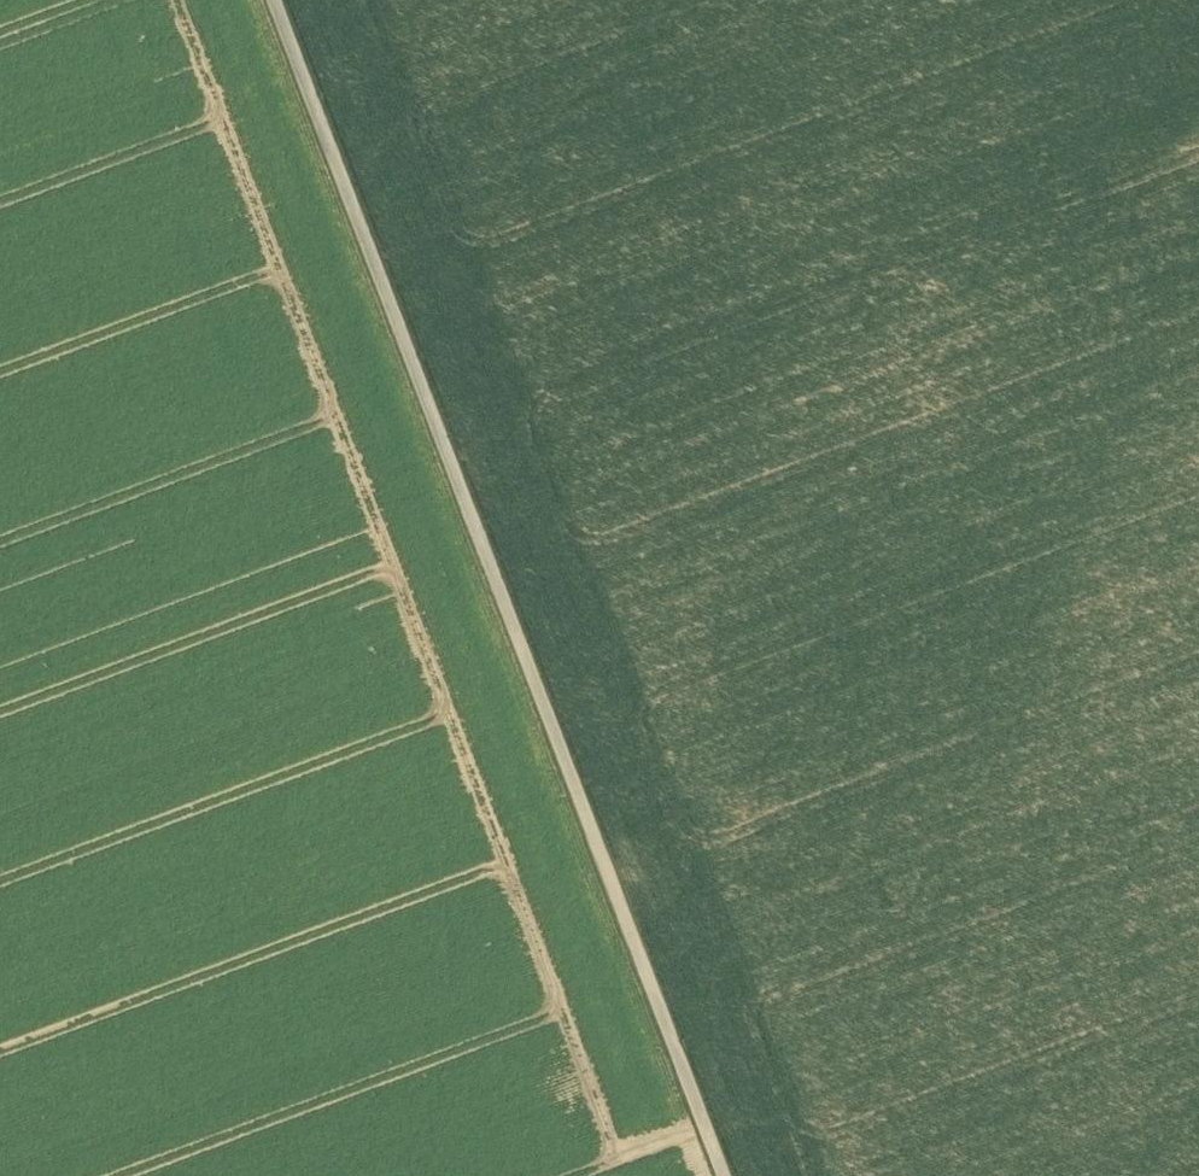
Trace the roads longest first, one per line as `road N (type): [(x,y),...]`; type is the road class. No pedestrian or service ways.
road 1 (track): [(275,0),(723,1175)]

